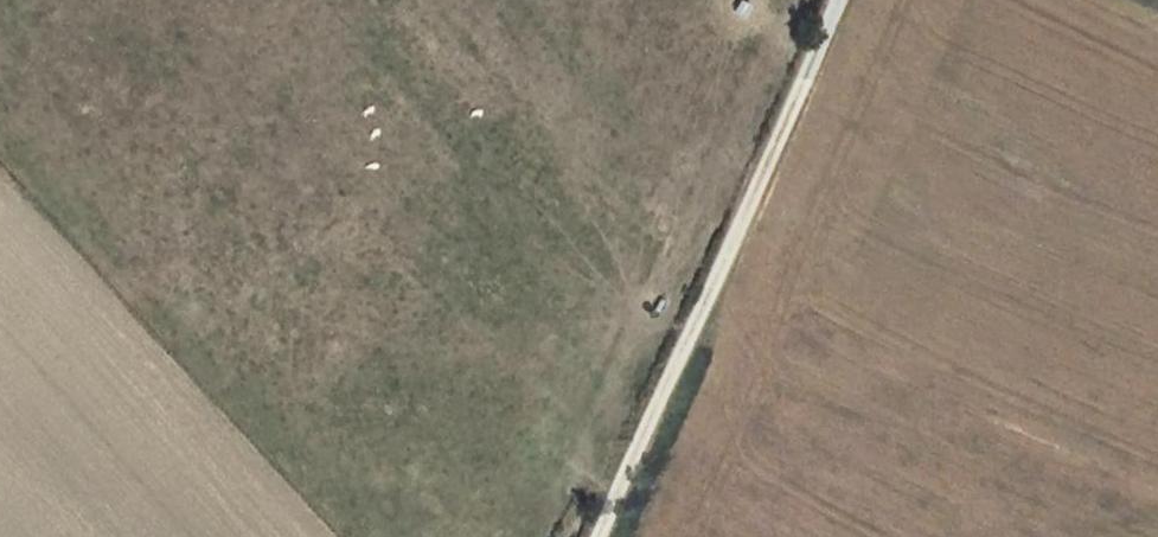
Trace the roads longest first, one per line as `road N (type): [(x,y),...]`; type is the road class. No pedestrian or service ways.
road 1 (track): [(825,0),(594,536)]

